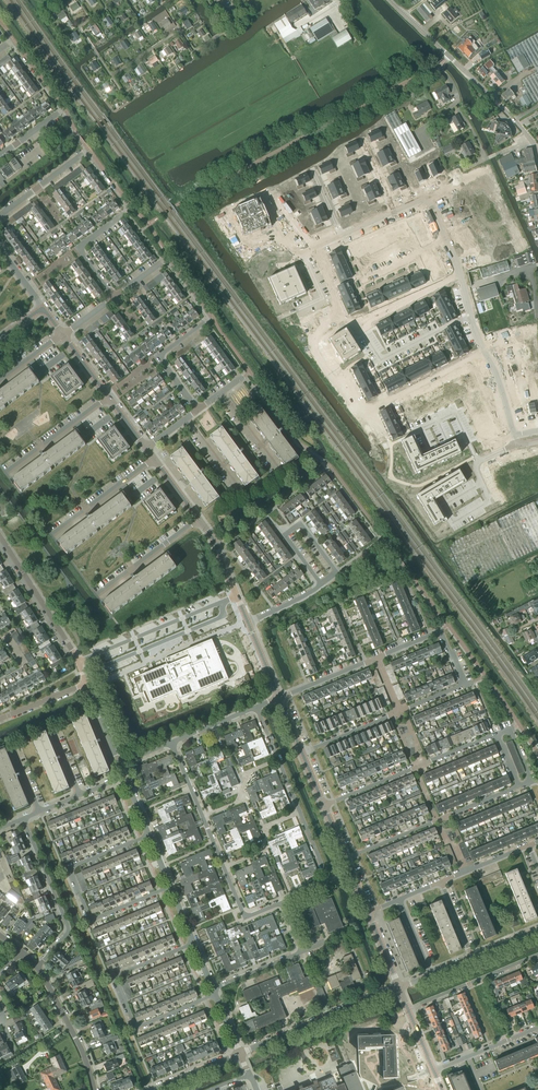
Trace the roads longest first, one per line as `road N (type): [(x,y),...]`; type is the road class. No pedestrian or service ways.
road 1 (residential): [(346,858),(530,781),(512,732),(323,805)]
road 2 (residential): [(302,752),(464,685),(444,635),(330,670),(279,698)]
road 3 (residential): [(0,215),(89,150),(132,208),(79,247),(116,297)]
road 4 (residential): [(429,197),(517,445)]
road 5 (residential): [(149,833),(67,867),(90,921),(171,887)]
road 6 (residential): [(194,943),(113,975),(135,1029),(216,995)]
road 7 (residential): [(283,903),(245,918),(172,743)]
road 8 (residential): [(328,883),(257,708)]
road 9 (track): [(112,75),(181,29),(196,51),(227,30),(207,0)]
road 10 (residential): [(0,155),(64,109),(14,41),(0,51)]
road 11 (residential): [(400,987),(240,1053)]
road 12 (residential): [(76,657),(235,593)]
road 13 (residential): [(39,967),(67,928),(24,818)]
road 14 (residential): [(212,986),(301,949),(283,903)]
road 15 (residential): [(76,657),(0,535)]
road 16 (residential): [(338,572),(298,522),(285,535),(321,584)]
road 17 (residential): [(408,1007),(537,954)]
road 18 (residential): [(520,241),(487,174),(429,197)]
road 19 (residential): [(94,1089),(83,1052),(39,967)]
road 20 (residential): [(212,315),(160,356),(197,408)]
road 21 (residential): [(537,149),(449,55)]
road 22 (residential): [(7,470),(110,395)]
road 23 (residential): [(98,592),(199,519)]
road 24 (residential): [(54,532),(154,459)]

